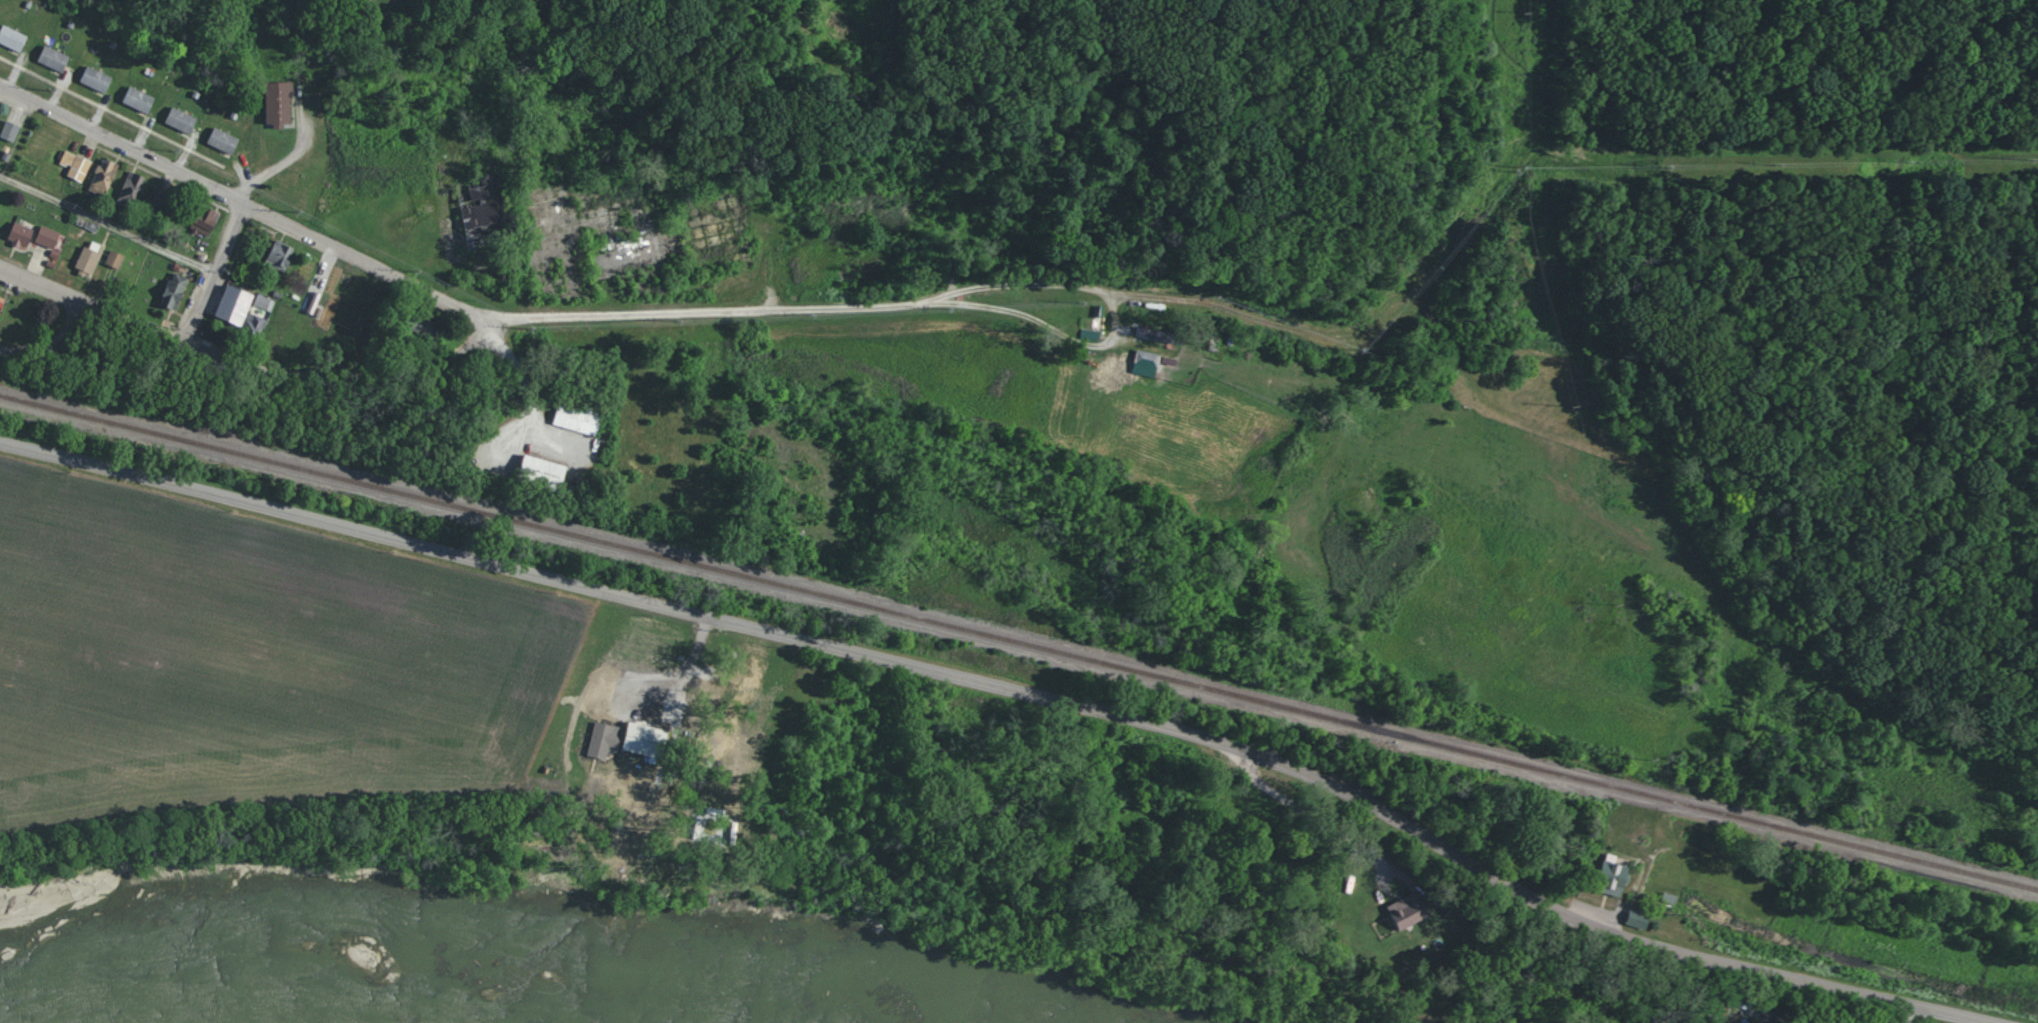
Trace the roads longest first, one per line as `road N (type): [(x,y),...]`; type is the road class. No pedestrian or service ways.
road 1 (residential): [(0,442),(1150,724),(1365,799),(1521,894),(1626,946),(1701,971),(1934,1022)]
road 2 (residential): [(900,306),(433,318),(0,104)]
road 3 (residential): [(485,320),(443,362),(317,391),(221,375),(0,279)]
road 4 (residential): [(208,289),(0,192)]
road 5 (residential): [(176,355),(241,222)]

